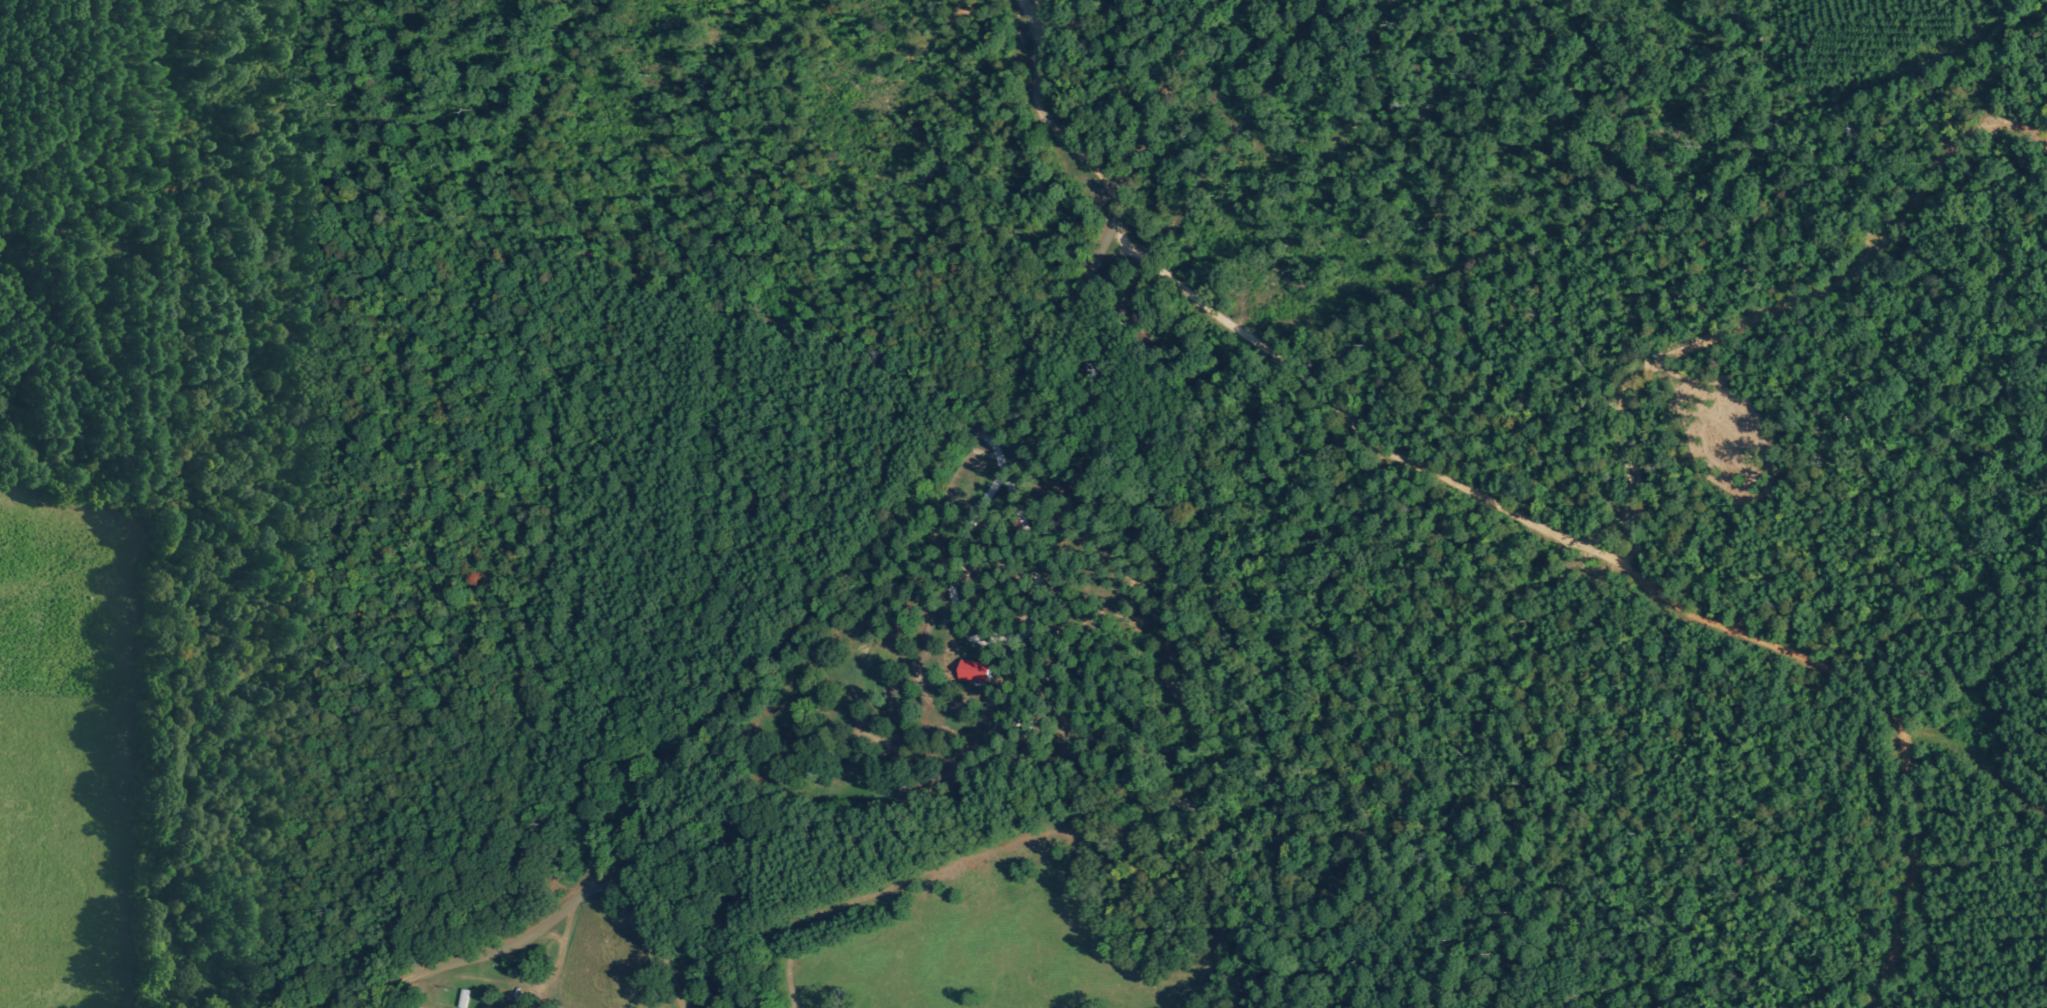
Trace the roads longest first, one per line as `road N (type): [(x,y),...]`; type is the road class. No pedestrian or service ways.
road 1 (residential): [(354,1007),(417,974),(533,936),(566,907),(616,856),(724,703),(976,442),(1120,227),(1218,0)]

